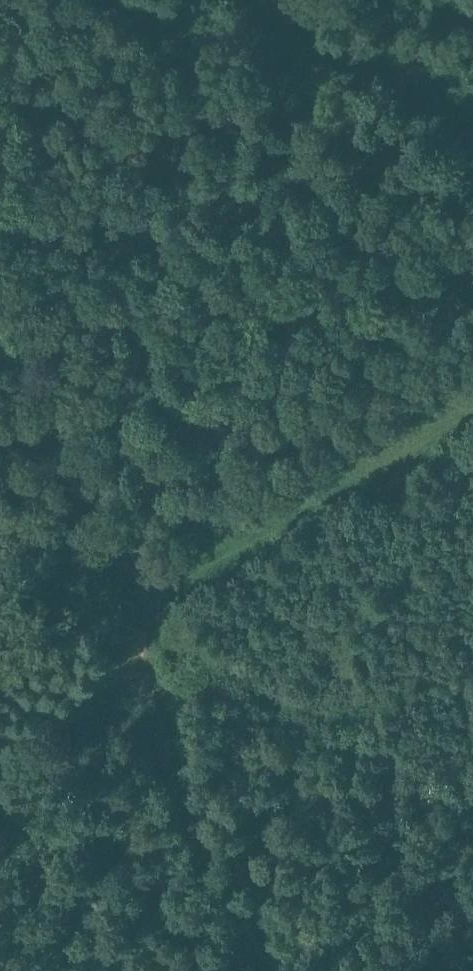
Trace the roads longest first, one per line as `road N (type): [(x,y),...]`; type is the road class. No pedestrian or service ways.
road 1 (track): [(0,755),(142,652),(175,585),(472,404)]
road 2 (track): [(142,652),(147,699),(190,809),(268,970)]
road 3 (track): [(250,0),(472,112)]
road 4 (track): [(0,452),(43,486),(154,614)]

